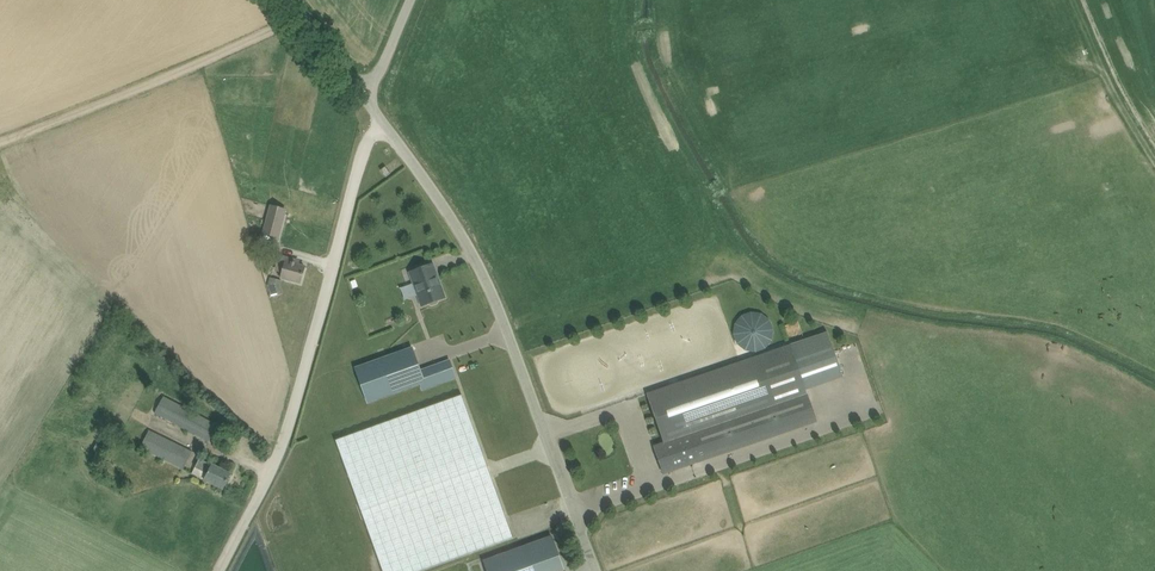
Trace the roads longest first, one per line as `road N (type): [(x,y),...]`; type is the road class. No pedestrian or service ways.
road 1 (unclassified): [(595,570),(484,277),(360,92)]
road 2 (track): [(219,570),(287,431),(369,139),(386,126)]
road 3 (track): [(304,19),(0,145)]

